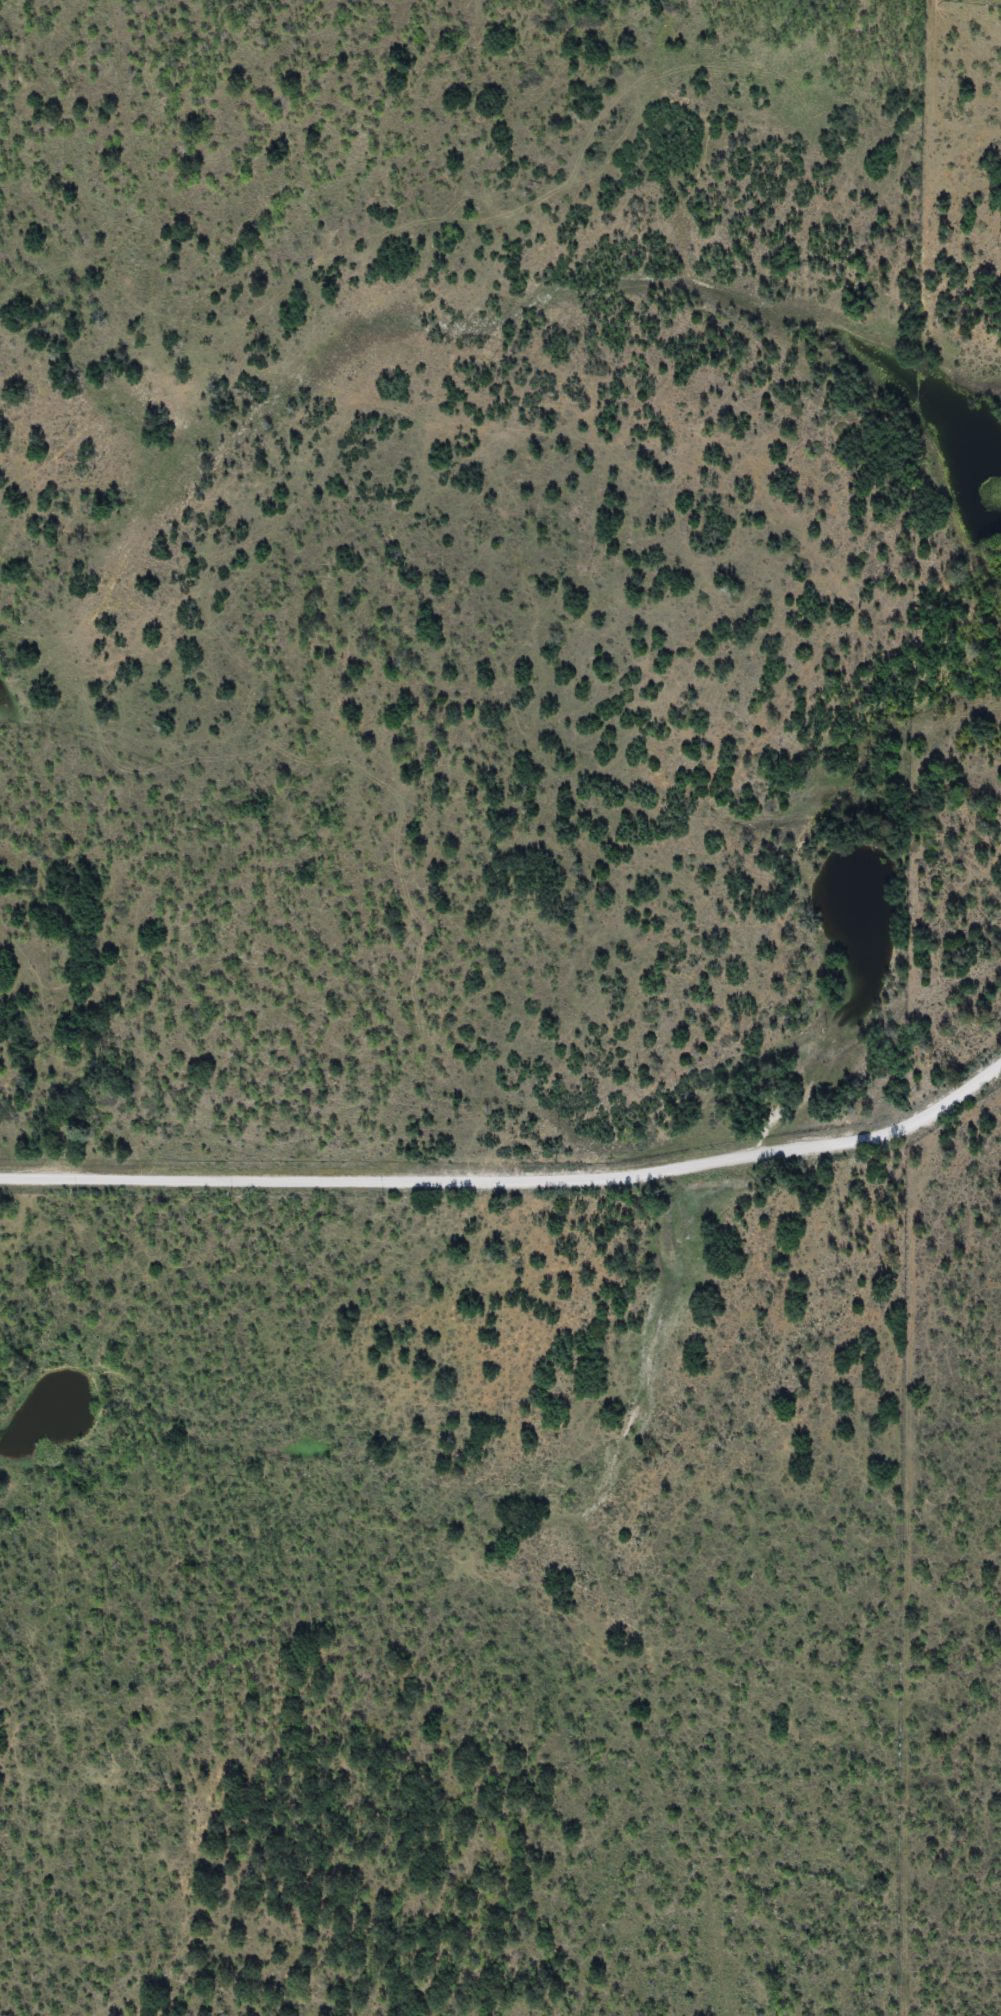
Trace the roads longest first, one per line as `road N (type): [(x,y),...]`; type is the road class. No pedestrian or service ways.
road 1 (residential): [(0,1178),(579,1180),(917,1126),(1000,1069)]

